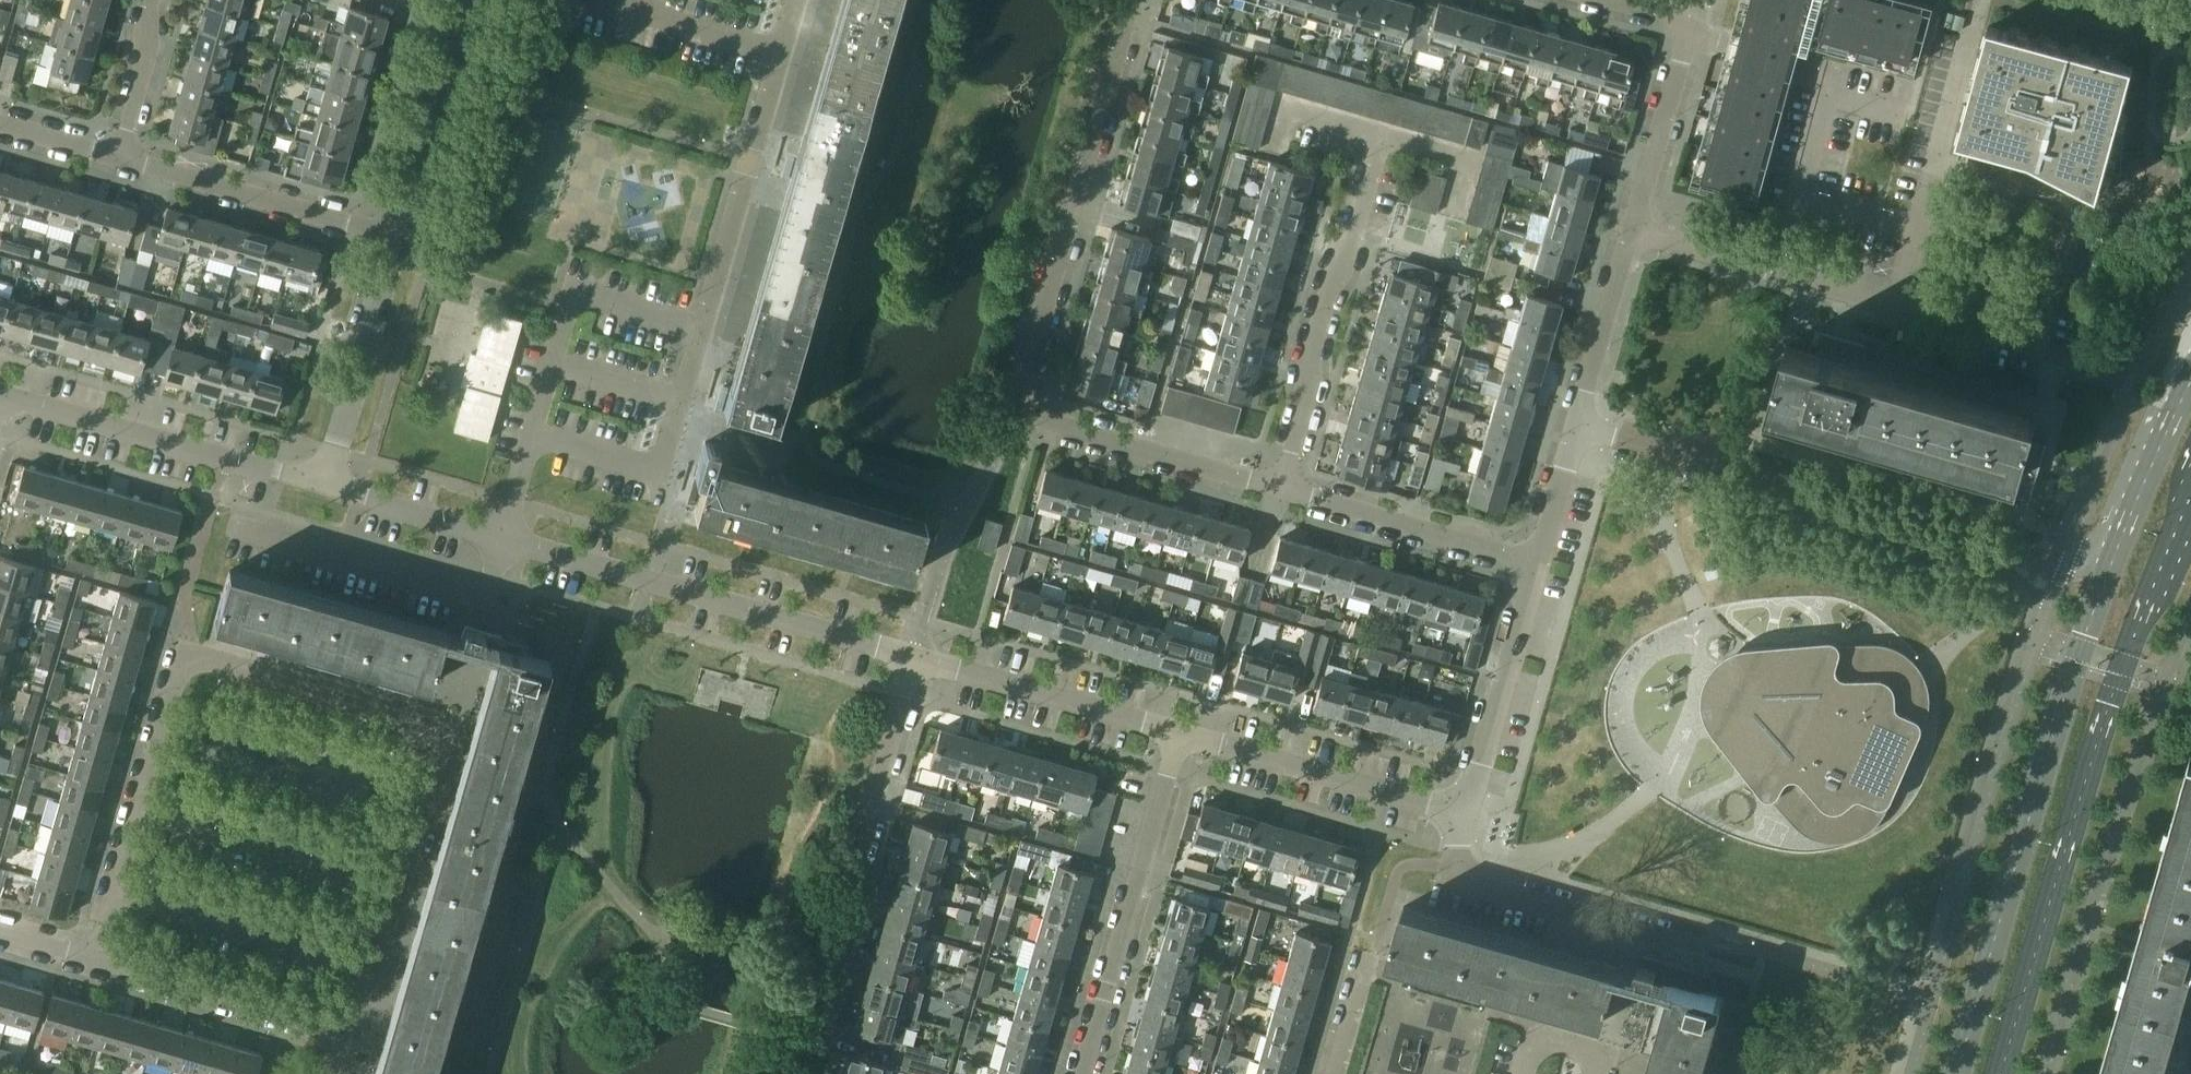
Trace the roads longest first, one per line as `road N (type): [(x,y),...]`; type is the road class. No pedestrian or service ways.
road 1 (residential): [(503,541),(532,440),(645,472),(668,454),(794,0)]
road 2 (residential): [(1133,0),(1016,411),(1281,489)]
road 3 (secondary): [(2009,1073),(2120,680),(2190,507)]
road 4 (residential): [(95,959),(186,651),(421,724)]
road 5 (residential): [(2112,553),(2065,566),(1578,427)]
road 6 (secondary): [(2112,553),(1959,1073)]
road 7 (residential): [(915,661),(503,541)]
road 8 (residential): [(795,1073),(915,661)]
road 9 (residential): [(2040,351),(1633,234)]
road 10 (residential): [(1281,489),(1328,292),(1351,243),(1381,133)]
road 11 (residential): [(1082,1073),(1181,734)]
road 12 (residential): [(324,489),(0,395)]
road 13 (residential): [(341,1028),(423,744),(421,724)]
road 14 (residential): [(1633,234),(1690,36),(1676,14),(1614,0)]
road 15 (residential): [(1463,815),(1181,734)]
road 16 (residential): [(396,234),(118,153)]
road 17 (residential): [(1181,734),(915,661)]
road 18 (residential): [(1668,939),(1483,883),(1458,864),(1463,815)]
road 19 (residential): [(1537,562),(1281,489)]
road 20 (residential): [(324,489),(396,234)]
road 21 (residential): [(1463,815),(1537,562)]
road 22 (residential): [(341,1028),(95,959)]
road 23 (residential): [(396,234),(463,0)]
road 24 (residential): [(1578,427),(1633,234)]
road 25 (residential): [(503,541),(324,489)]
road 26 (secondary): [(2190,387),(2112,553)]
road 27 (residential): [(118,153),(146,60),(152,0)]
road 28 (residential): [(1537,562),(1578,427)]
road 29 (residential): [(118,153),(0,122)]

